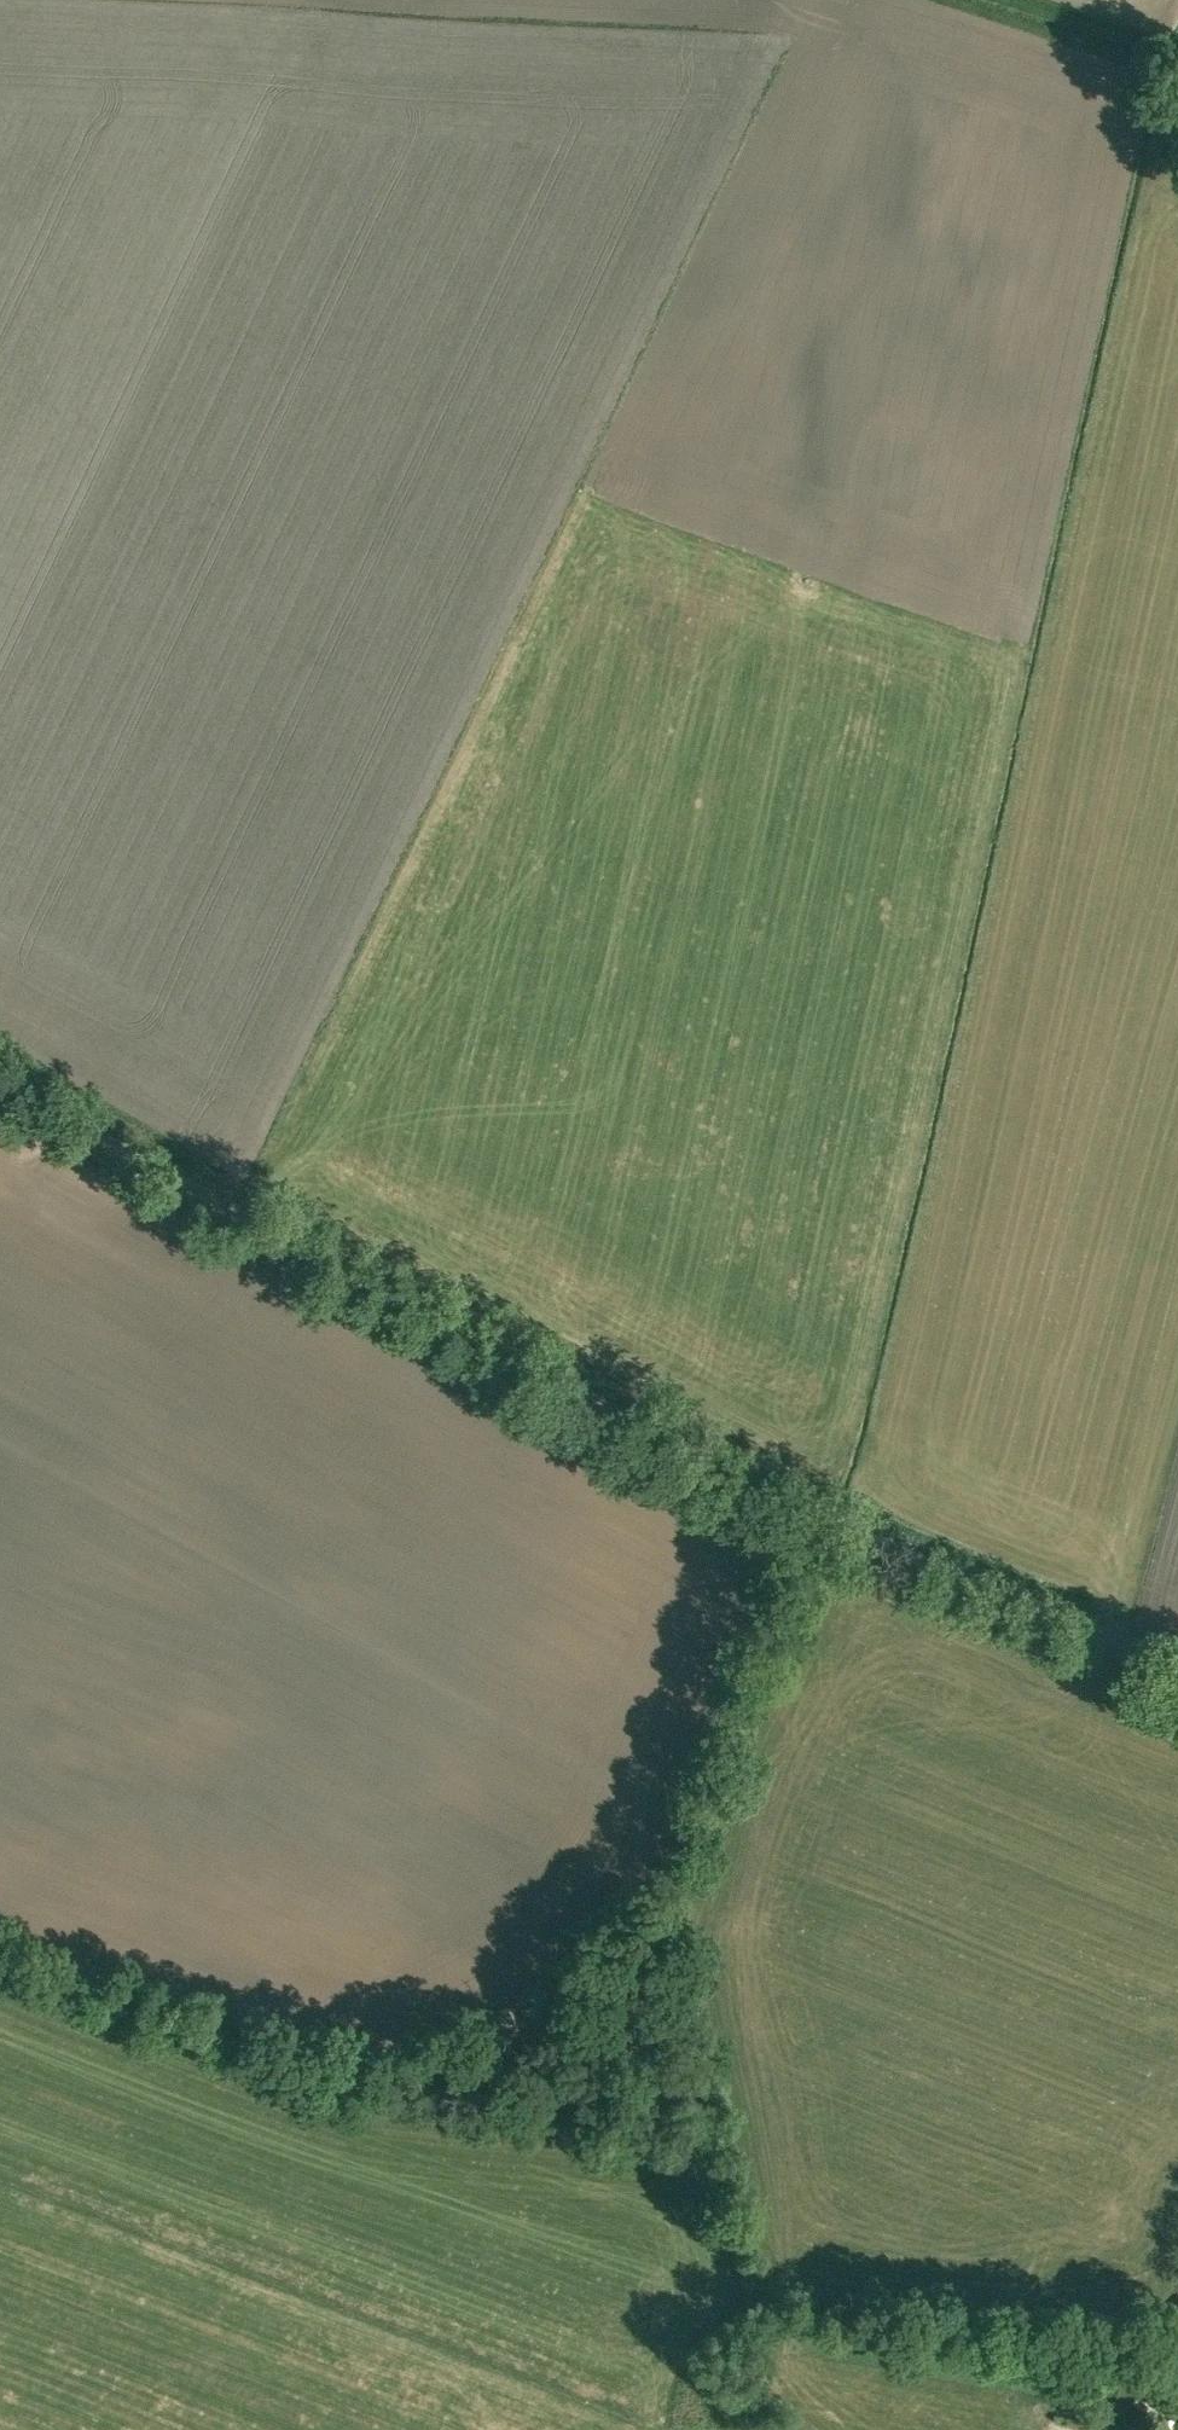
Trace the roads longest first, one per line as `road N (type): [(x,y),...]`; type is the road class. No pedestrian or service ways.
road 1 (unclassified): [(1177,1667),(810,1521),(403,1291),(0,1078)]

